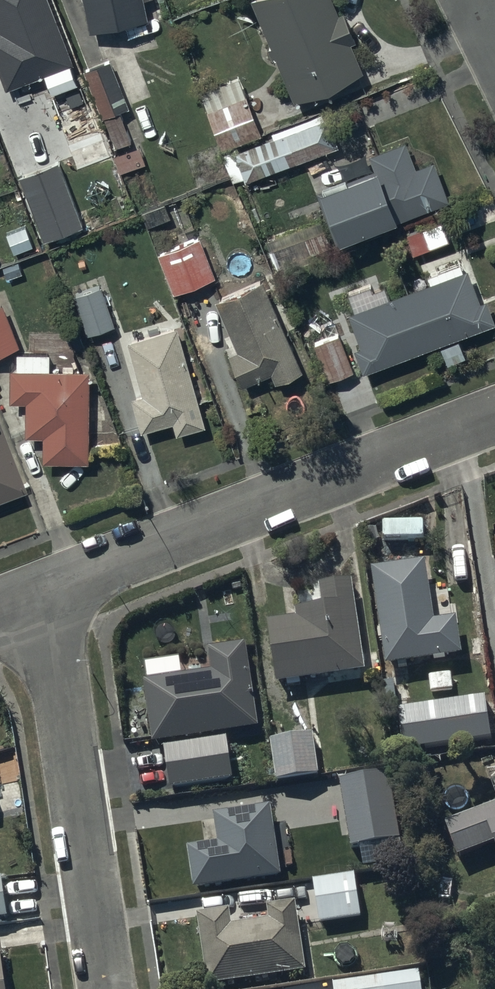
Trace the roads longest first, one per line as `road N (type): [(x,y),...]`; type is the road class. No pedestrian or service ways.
road 1 (residential): [(494,417),(46,589)]
road 2 (residential): [(46,589),(107,988)]

